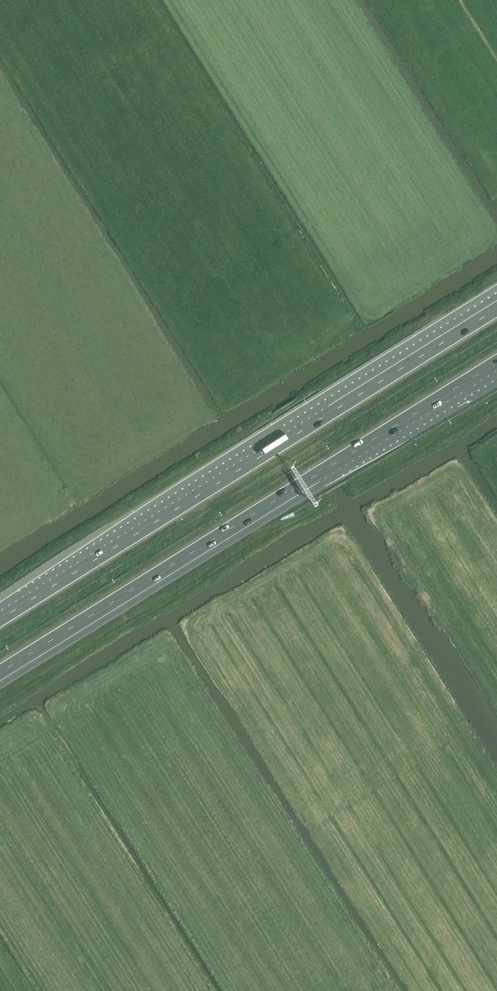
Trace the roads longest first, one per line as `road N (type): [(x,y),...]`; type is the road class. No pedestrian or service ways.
road 1 (motorway): [(496,308),(0,619)]
road 2 (motorway): [(0,677),(496,367)]

